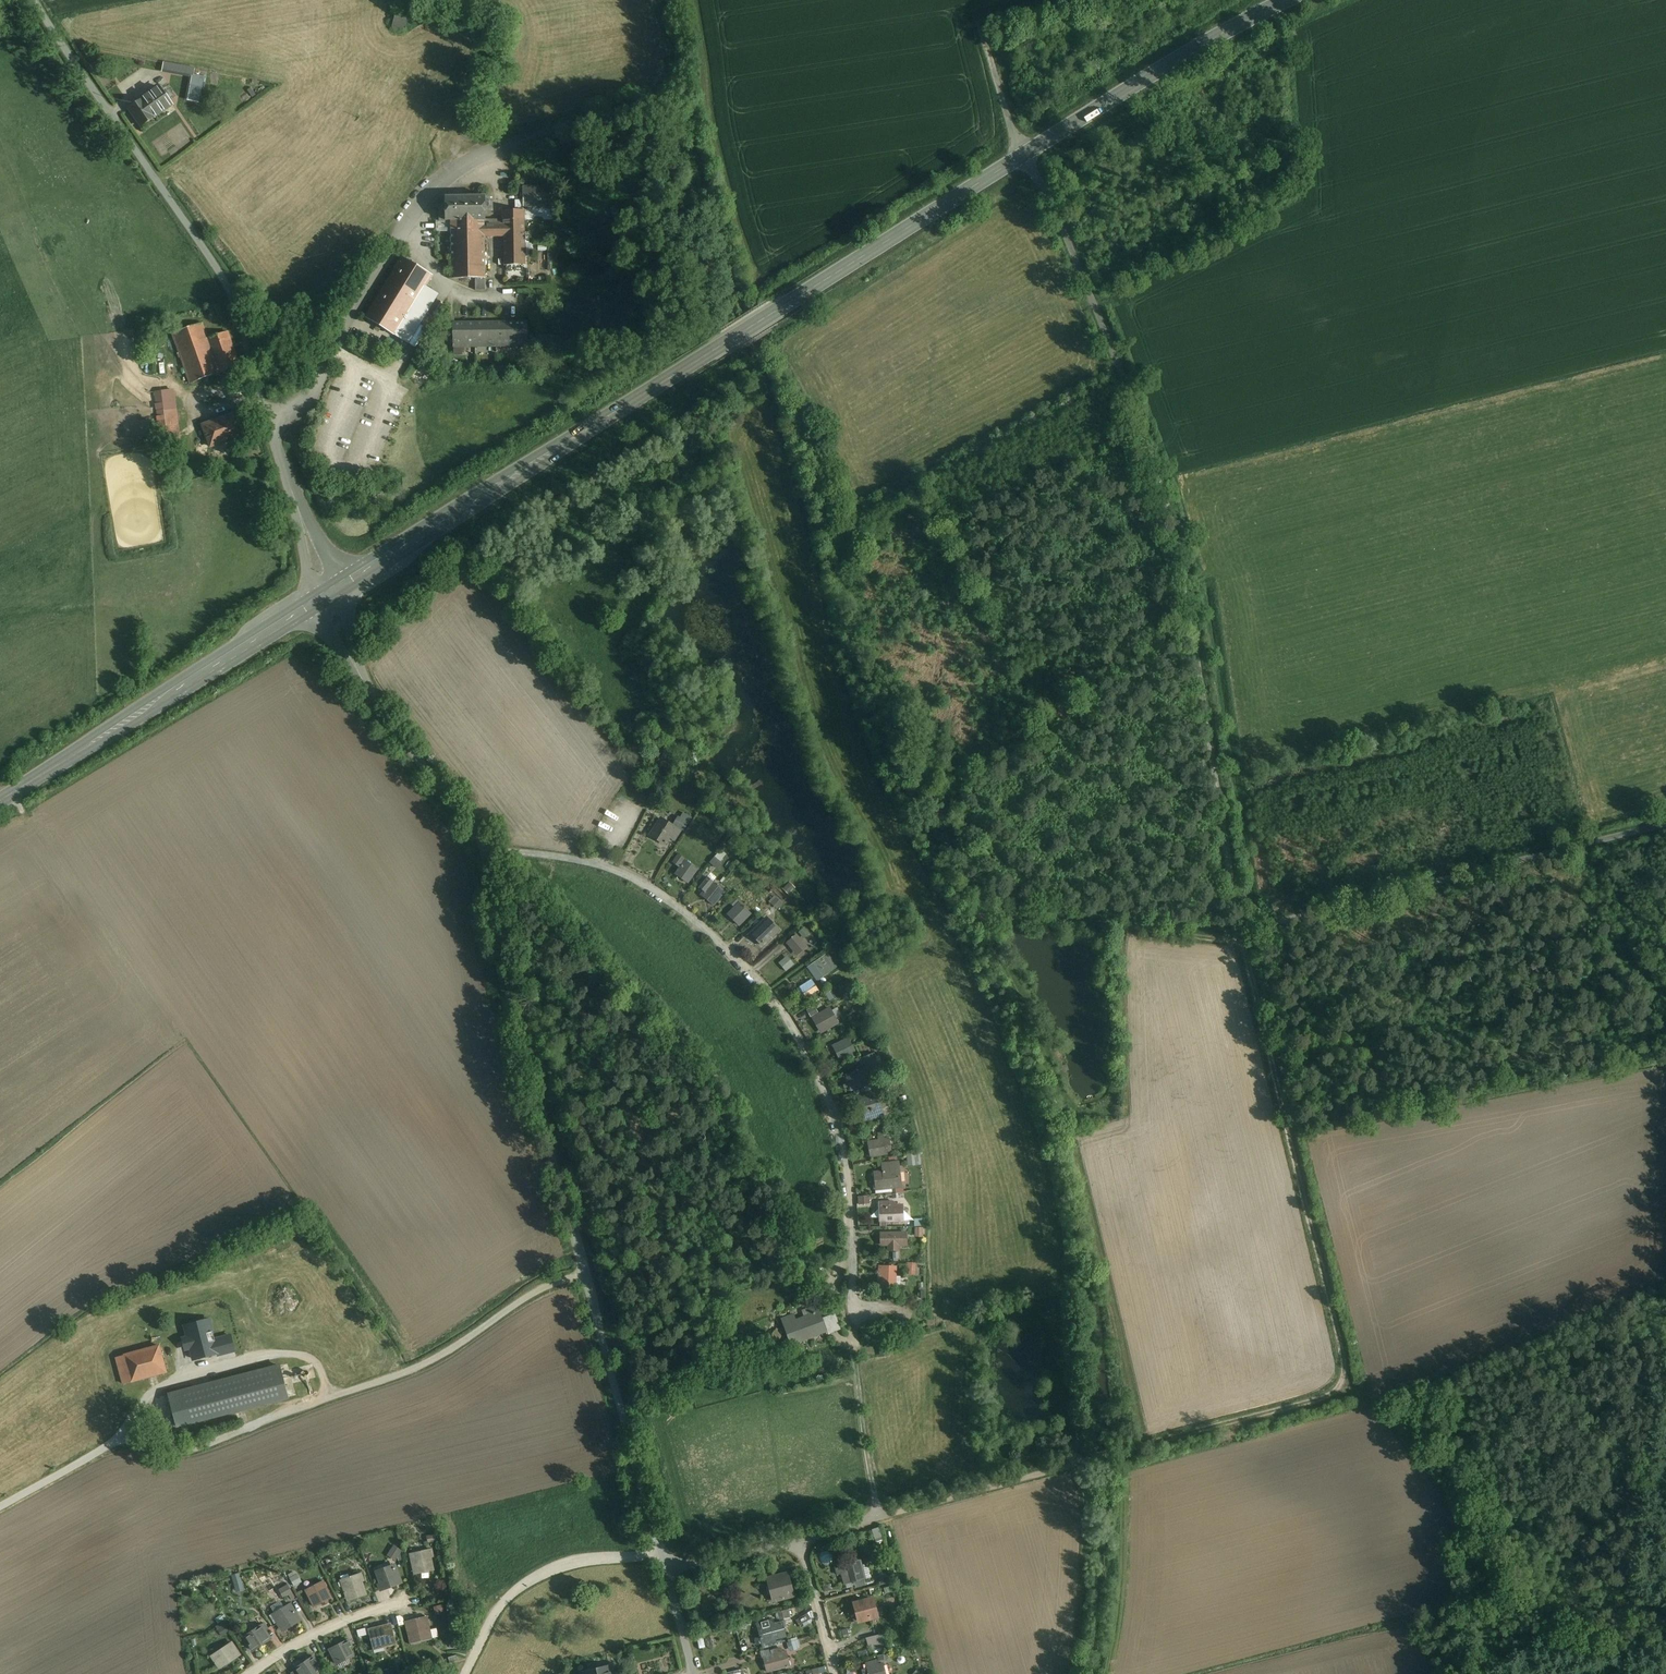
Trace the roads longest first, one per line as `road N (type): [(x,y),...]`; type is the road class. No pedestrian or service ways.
road 1 (unclassified): [(1665,820),(1243,927),(1180,554),(1098,306),(1023,156)]
road 2 (unclassified): [(332,587),(353,663),(377,707),(477,832),(489,862),(508,980),(695,1673)]
road 3 (unclassified): [(270,424),(320,384),(415,206),(449,175),(482,153),(665,108)]
road 4 (unclassified): [(270,424),(236,307),(217,272),(33,0)]
road 5 (track): [(1342,1382),(1320,1398),(877,1515)]
road 6 (track): [(1246,942),(1342,1382)]
road 7 (primary): [(710,358),(332,587)]
road 8 (primary): [(332,587),(0,800)]
road 9 (primary): [(710,358),(1023,156)]
road 10 (primary): [(1023,156),(1288,0)]
road 11 (track): [(1246,942),(974,911)]
road 12 (track): [(1342,1382),(1369,1396),(1484,1542)]
road 13 (track): [(328,1398),(196,1447),(123,1437)]
road 14 (track): [(877,1515),(853,1331)]
road 15 (unclassified): [(332,587),(270,424)]
road 16 (track): [(976,21),(1007,127),(1023,156)]

